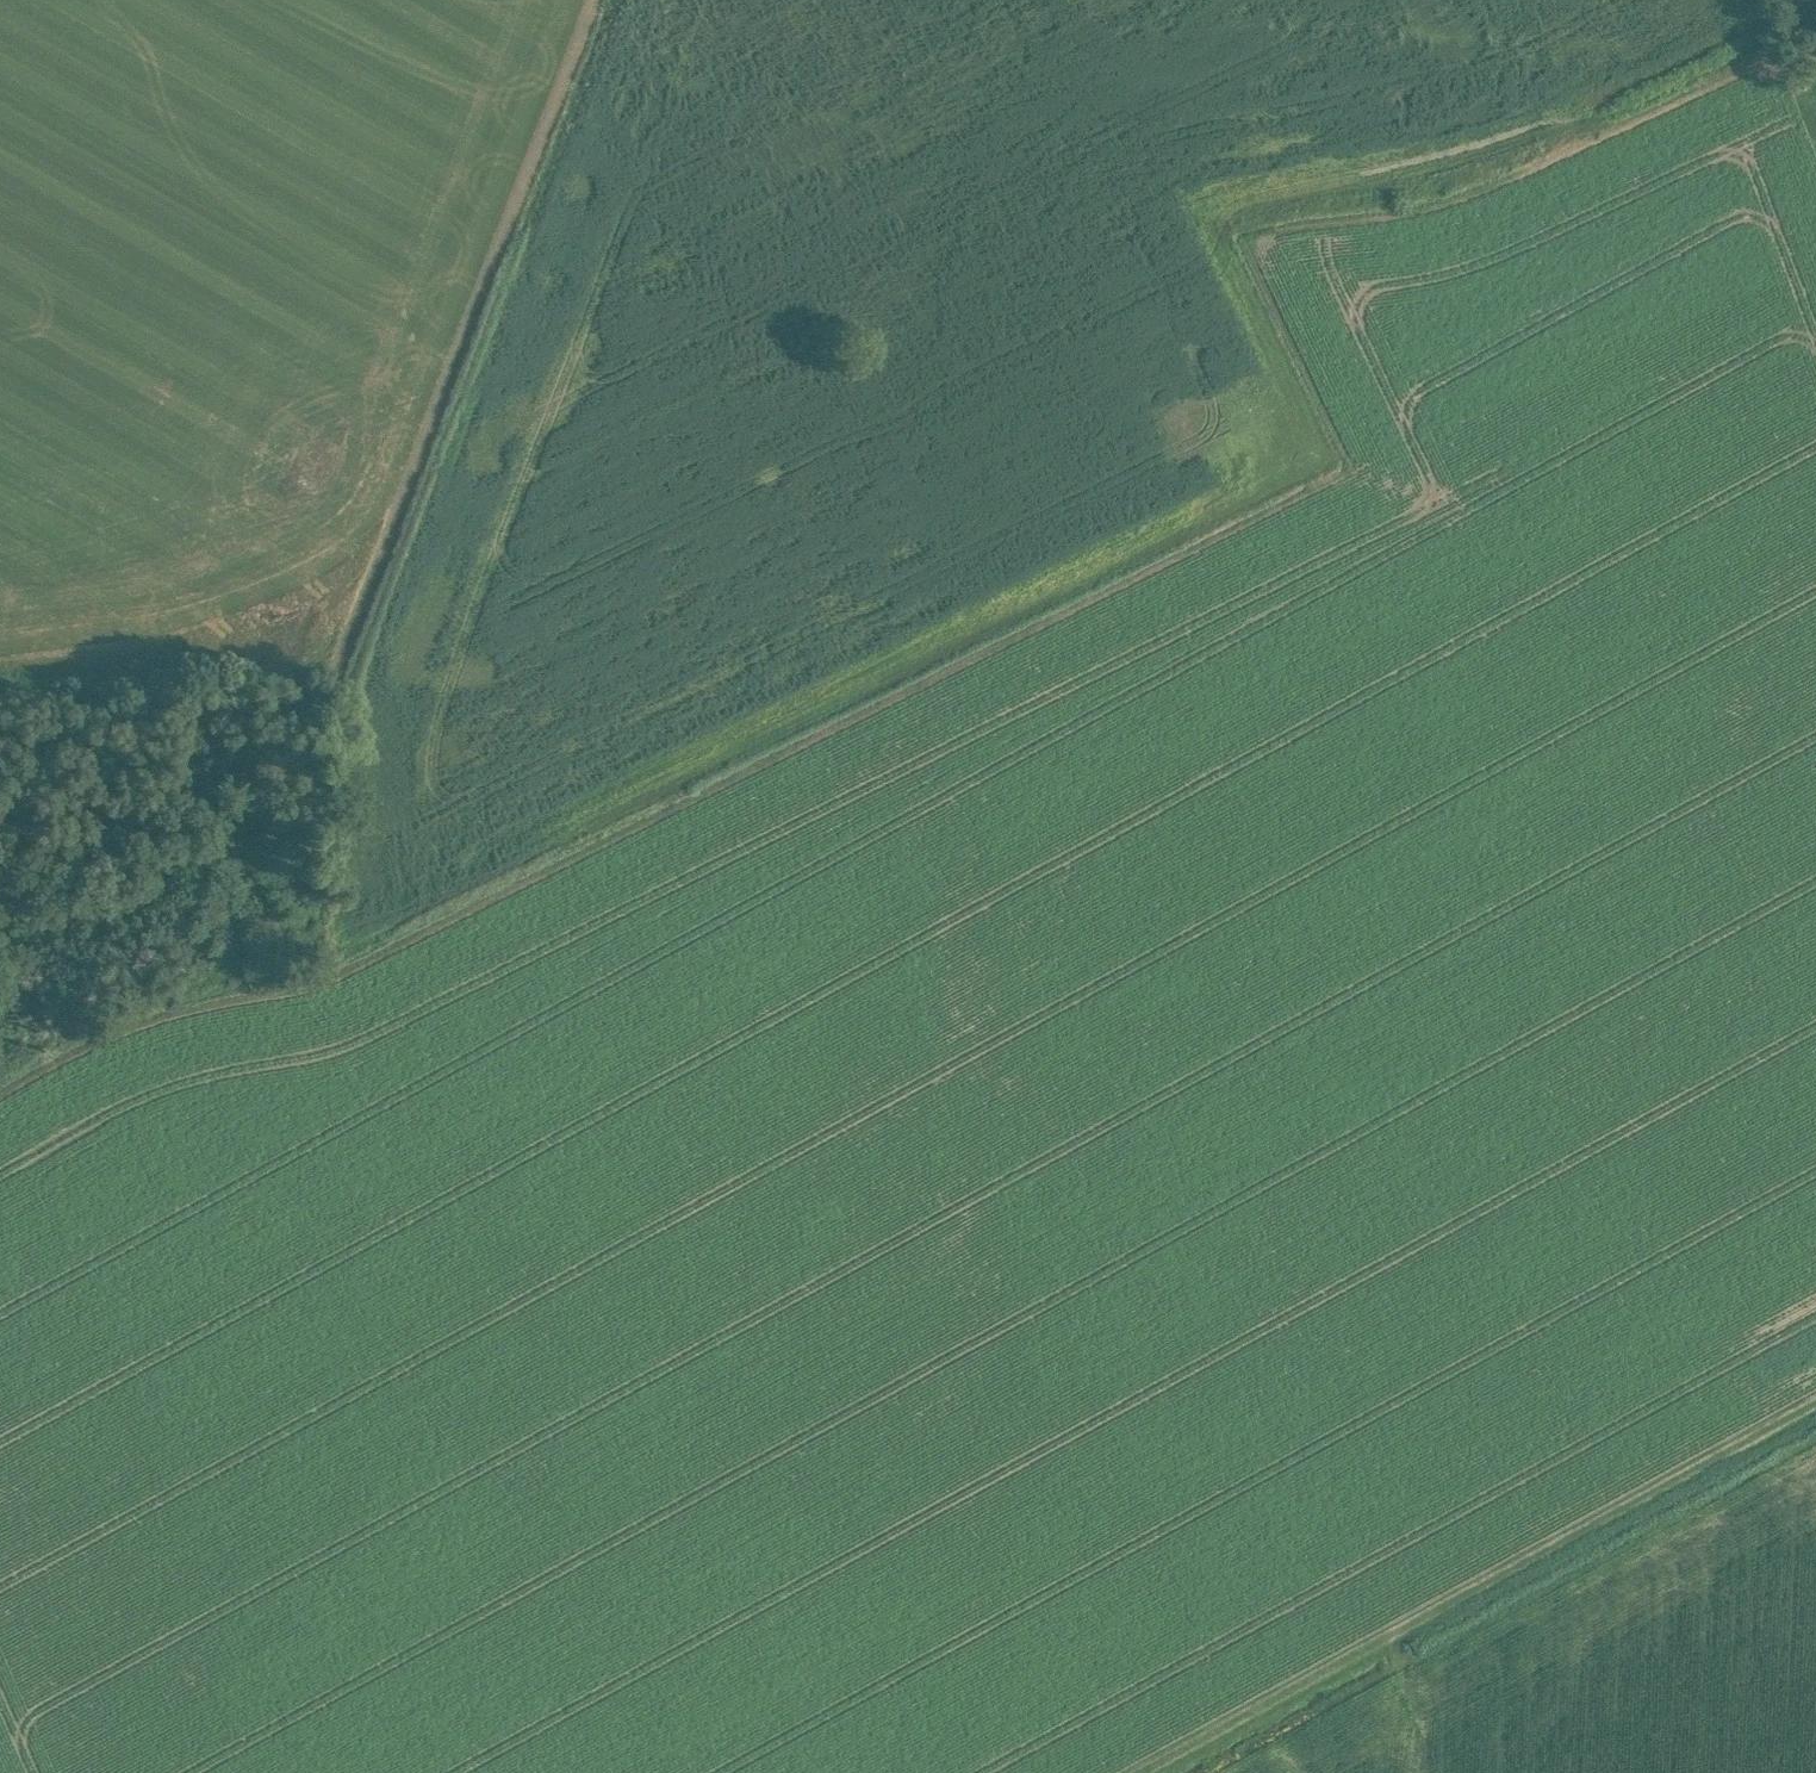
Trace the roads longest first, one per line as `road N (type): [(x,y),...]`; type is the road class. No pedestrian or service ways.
road 1 (track): [(1167,1772),(1815,1412)]
road 2 (track): [(312,690),(0,668)]

